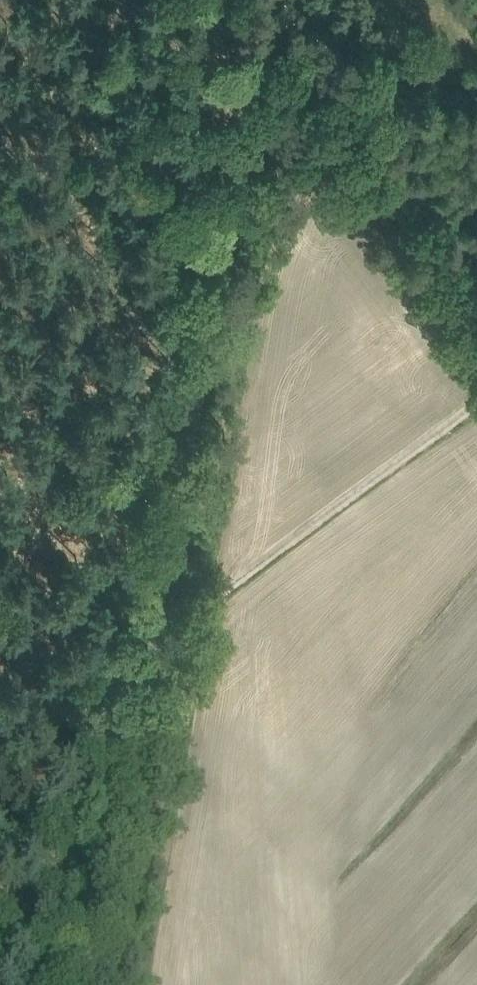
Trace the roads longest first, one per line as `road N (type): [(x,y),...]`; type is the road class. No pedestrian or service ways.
road 1 (unclassified): [(90,984),(254,63),(250,31),(234,0)]
road 2 (track): [(147,645),(476,402)]

